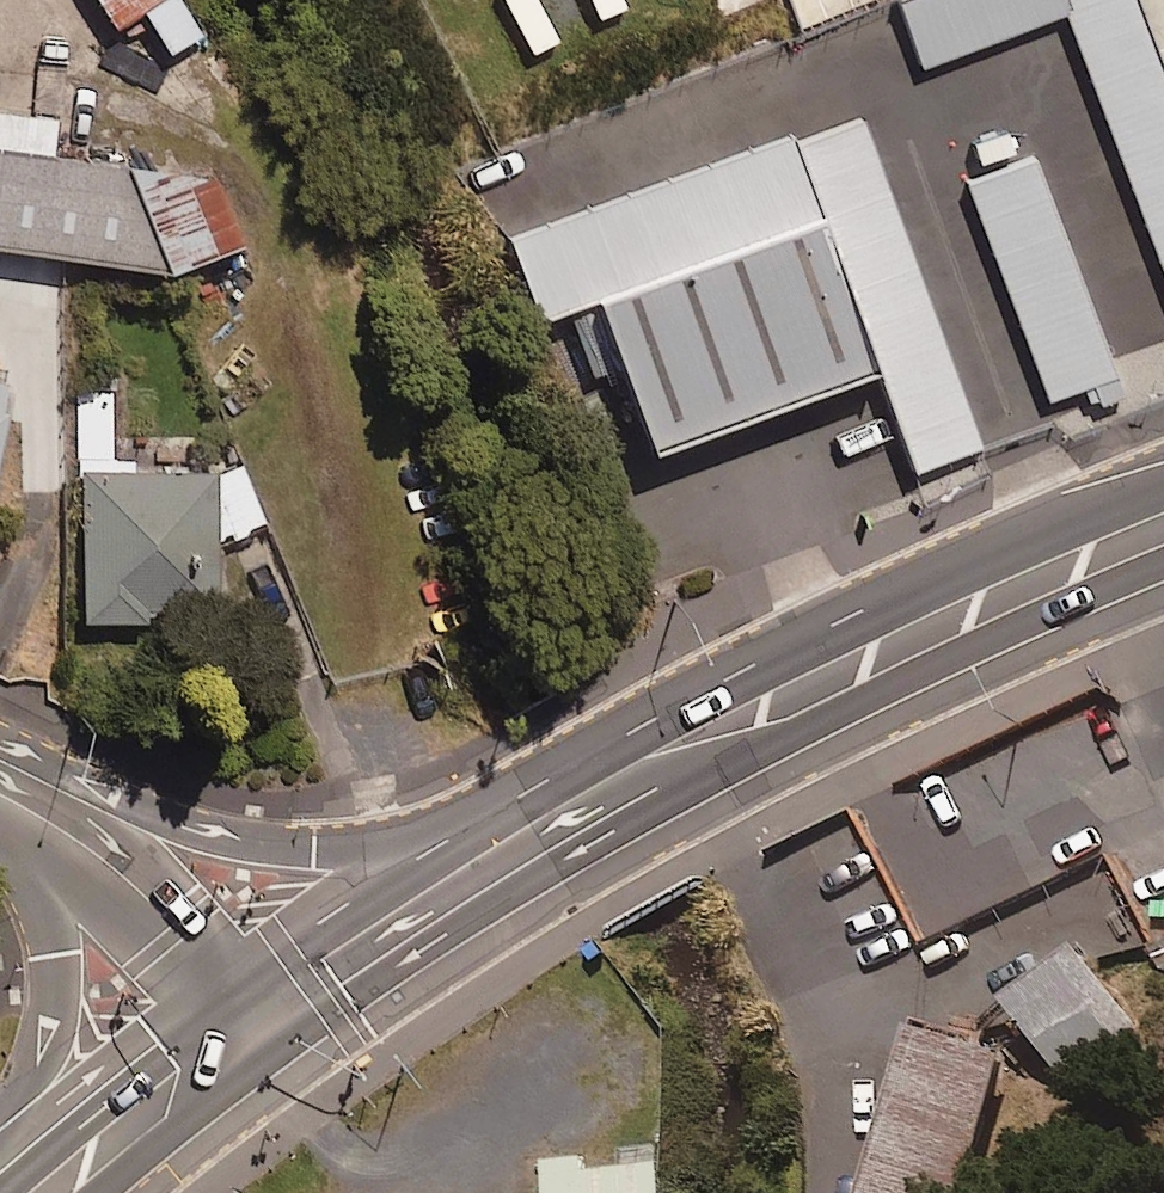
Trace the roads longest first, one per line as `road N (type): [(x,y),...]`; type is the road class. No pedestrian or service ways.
road 1 (secondary): [(1163,560),(747,742),(544,854),(261,1046)]
road 2 (secondary): [(436,846),(656,716),(862,619),(1163,495)]
road 3 (tertiary): [(0,768),(248,842),(436,846)]
road 4 (tertiary): [(221,996),(162,915),(117,871),(0,798)]
road 5 (tertiary): [(0,1112),(45,1052),(56,994),(37,885),(0,844)]
road 6 (secondary): [(0,1172),(221,996)]
road 7 (secondary): [(221,996),(436,846)]
road 8 (secondary): [(261,1046),(94,1192)]

